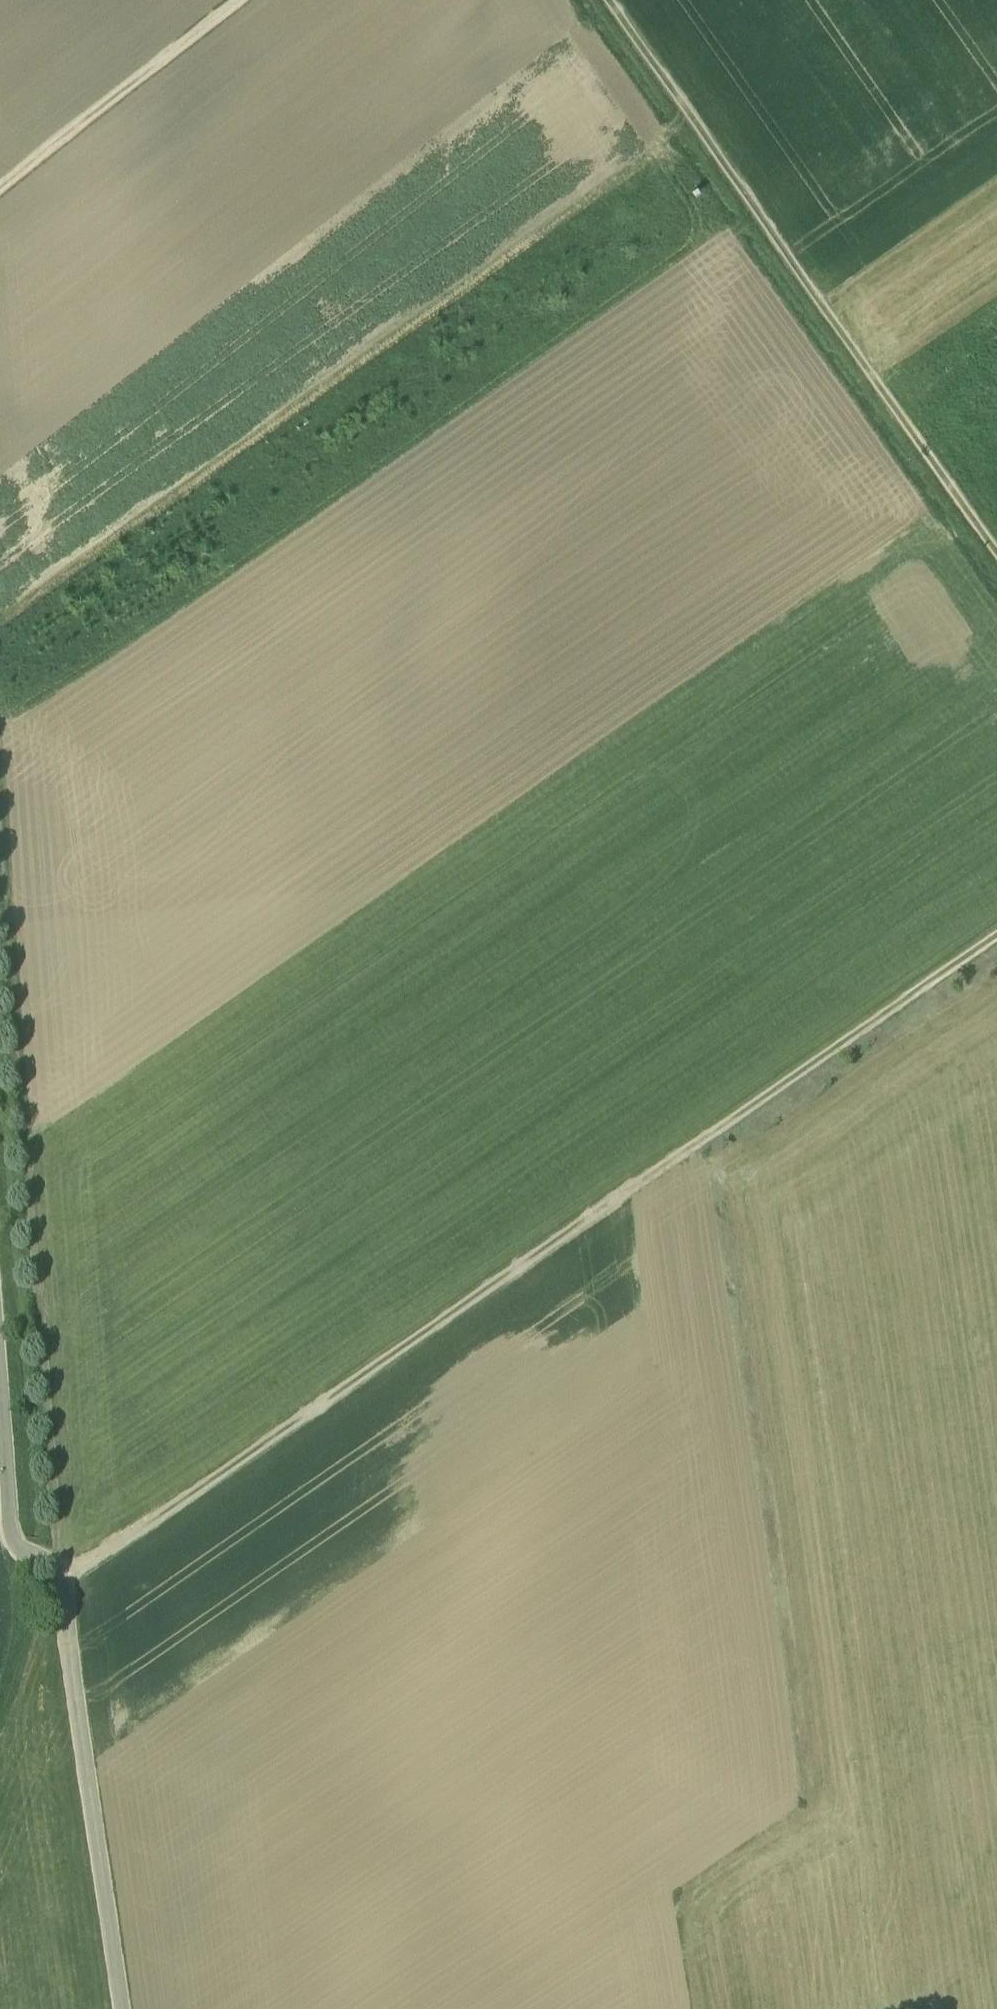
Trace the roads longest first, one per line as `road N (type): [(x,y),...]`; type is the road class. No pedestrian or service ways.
road 1 (track): [(62,1576),(996,948)]
road 2 (track): [(611,0),(996,549)]
road 3 (track): [(0,1415),(7,1521),(15,1541),(62,1576),(122,2008)]
road 4 (track): [(0,188),(240,0)]
road 5 (track): [(885,389),(996,313)]

